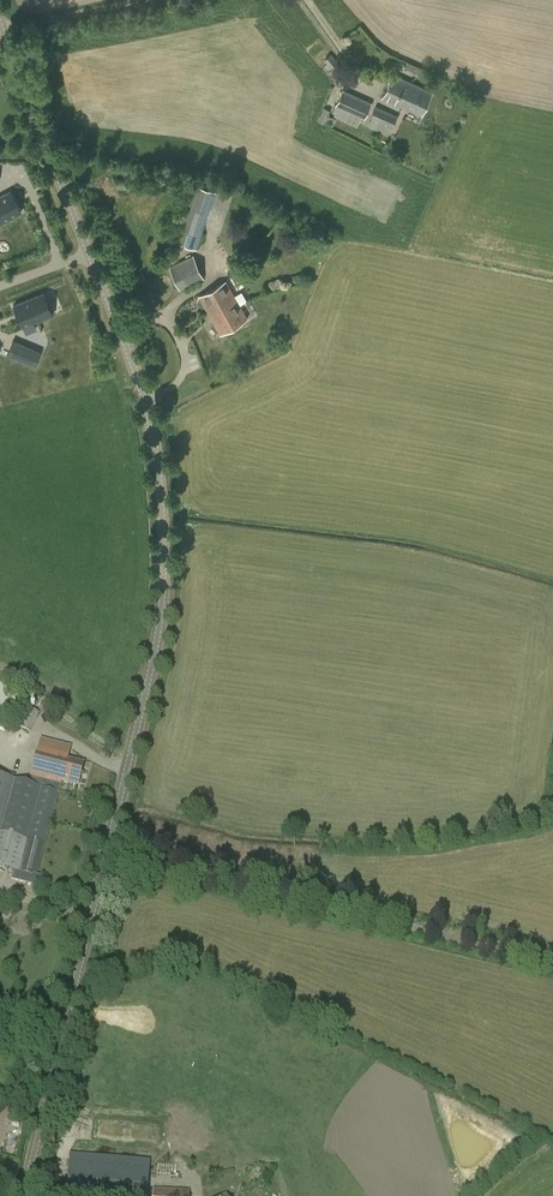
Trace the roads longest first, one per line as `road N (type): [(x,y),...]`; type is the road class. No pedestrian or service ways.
road 1 (unclassified): [(24,1195),(150,671),(163,563),(152,430),(140,381),(0,30)]
road 2 (track): [(552,970),(107,859)]

